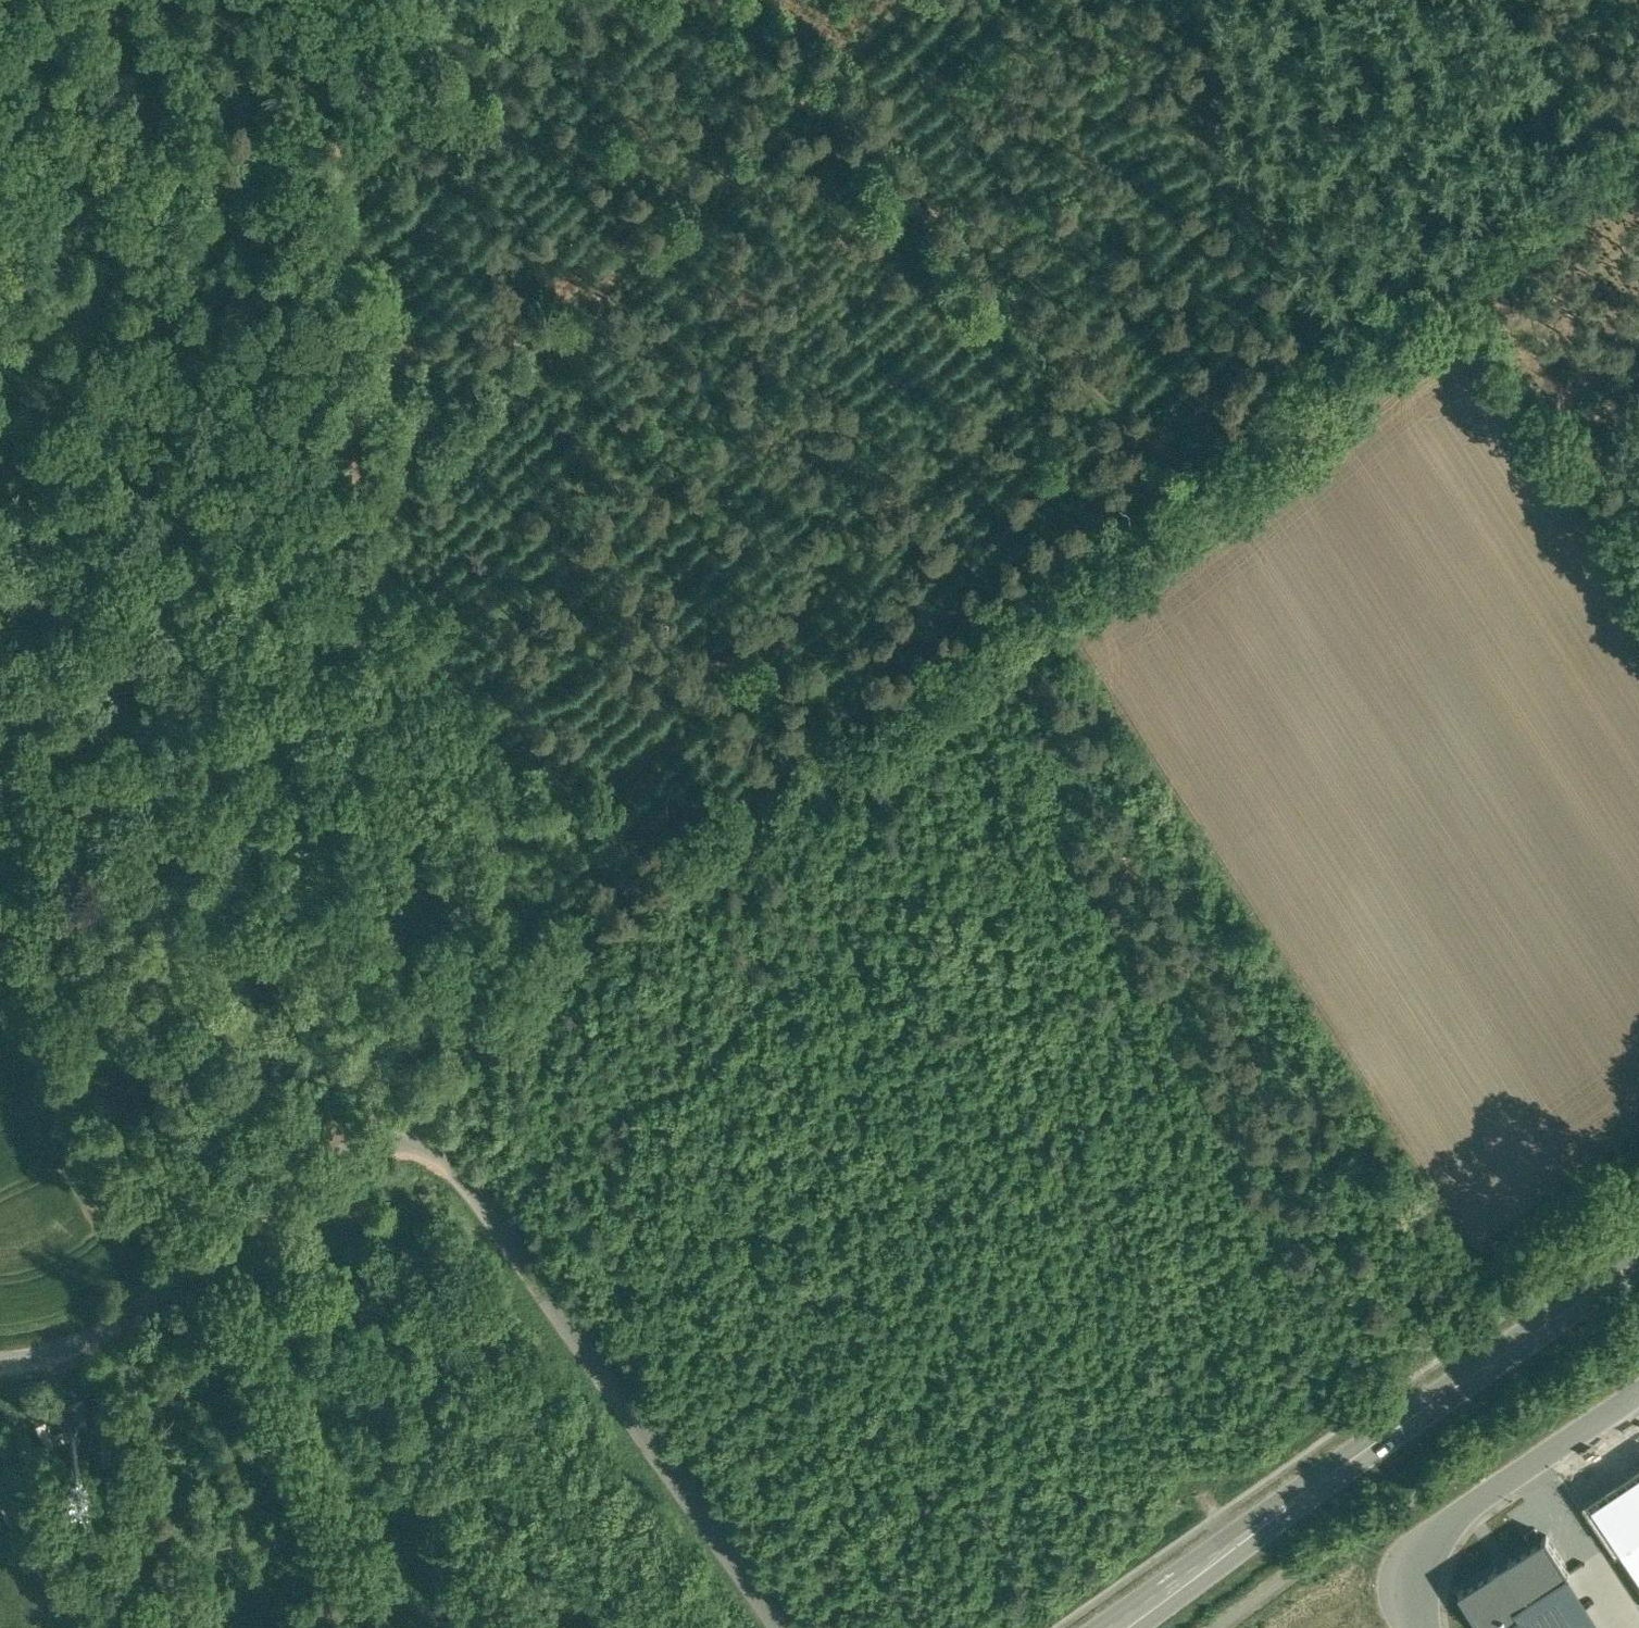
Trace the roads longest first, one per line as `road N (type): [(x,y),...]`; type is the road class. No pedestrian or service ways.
road 1 (unclassified): [(0,1365),(66,1352),(120,1325),(209,1255),(312,1152),(348,1136),(417,1137),(446,1158),(576,1329),(787,1627)]
road 2 (primary): [(1112,1627),(1638,1259)]
road 3 (residential): [(1638,1390),(1449,1520),(1412,1574),(1407,1598),(1416,1627)]

